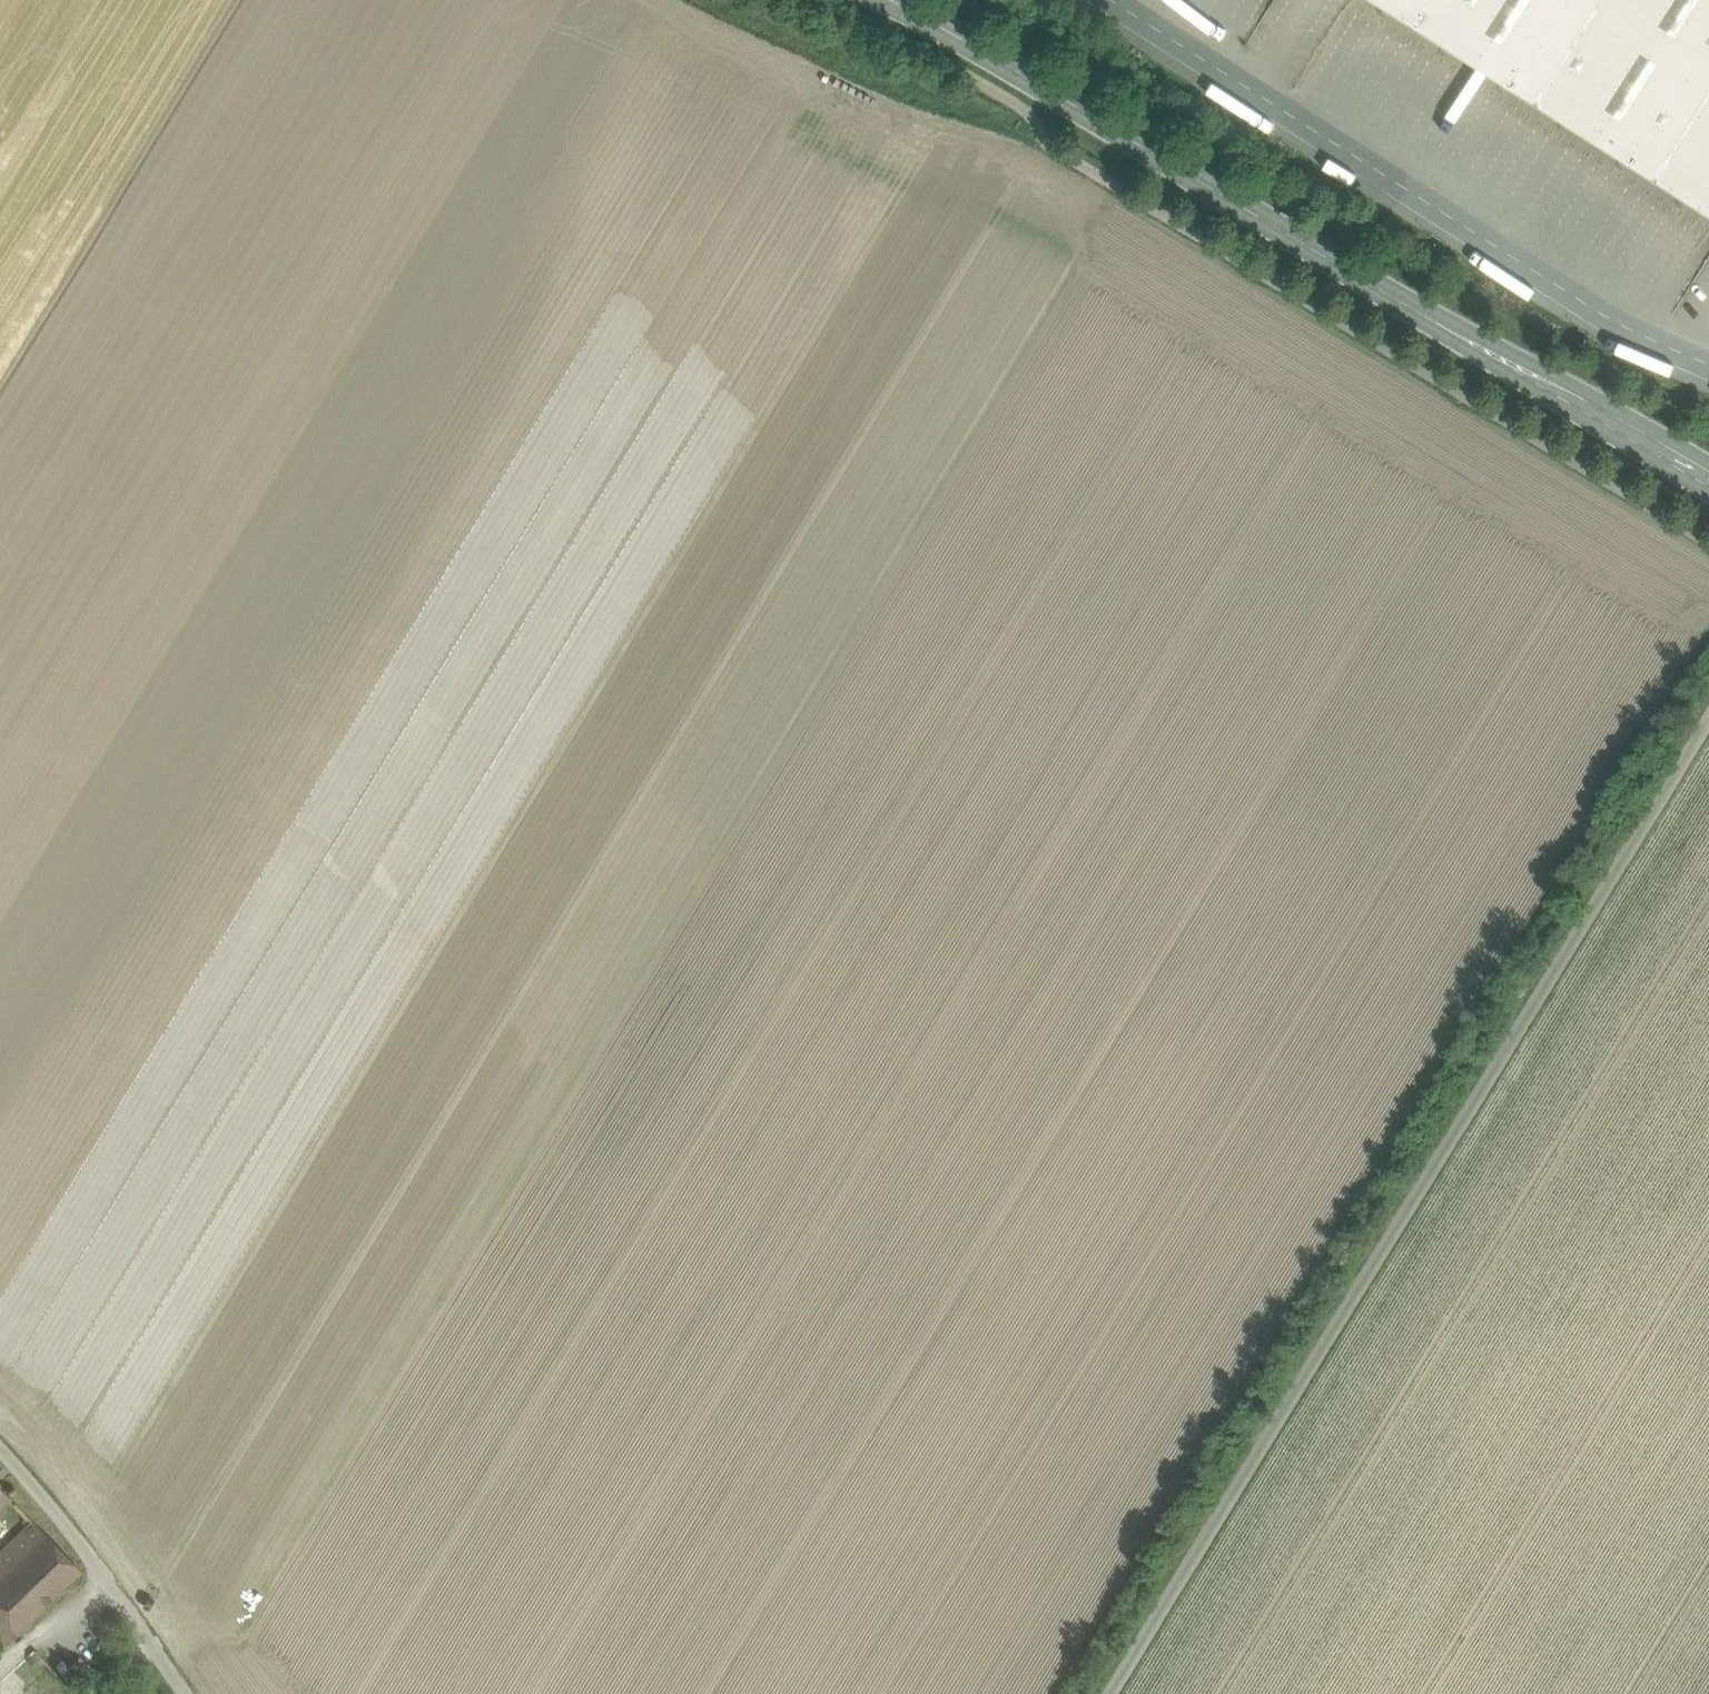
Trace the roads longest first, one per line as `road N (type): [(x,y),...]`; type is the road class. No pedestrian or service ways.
road 1 (unclassified): [(1708,716),(1109,1693)]
road 2 (tertiary): [(1708,479),(890,0)]
road 3 (unclassified): [(0,1448),(187,1693)]

